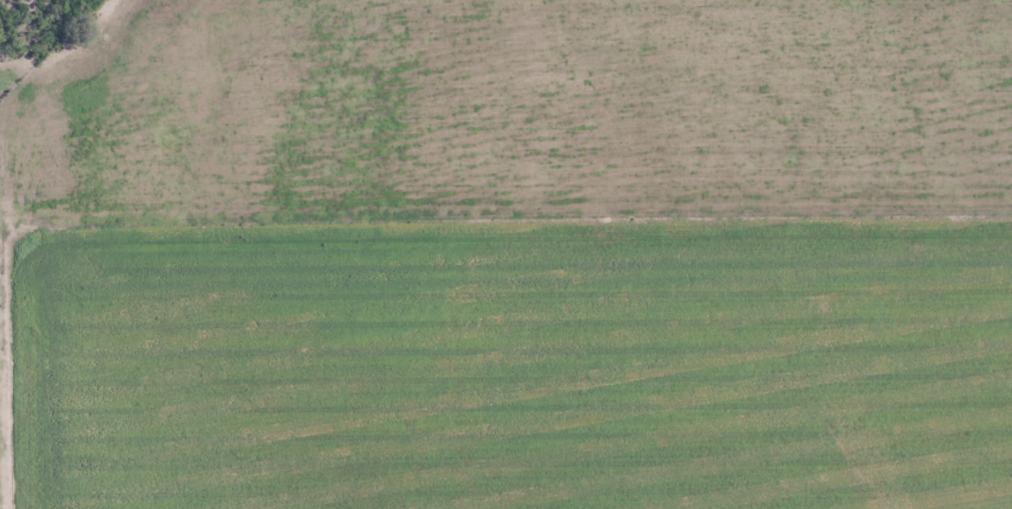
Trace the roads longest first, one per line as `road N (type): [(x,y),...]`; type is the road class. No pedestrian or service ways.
road 1 (residential): [(1011,250),(125,253),(0,215)]

